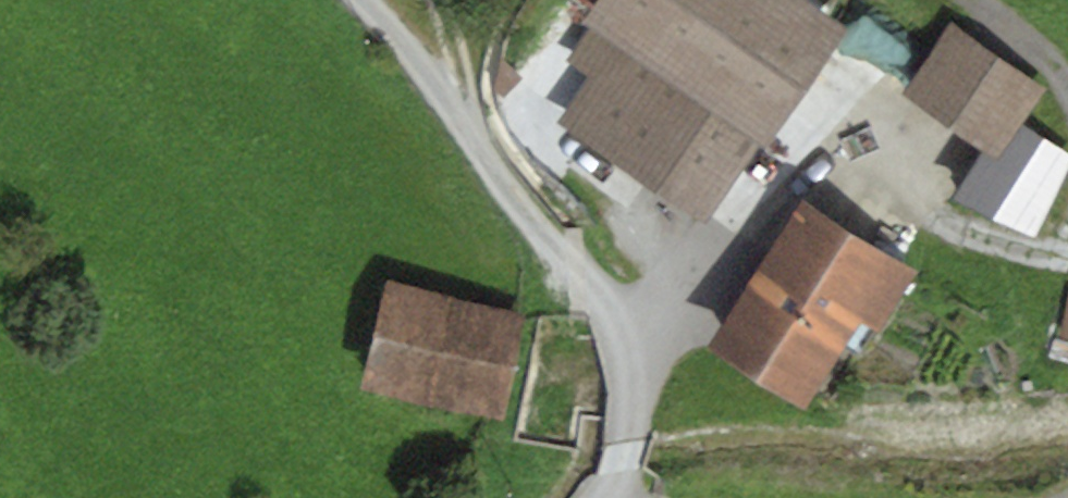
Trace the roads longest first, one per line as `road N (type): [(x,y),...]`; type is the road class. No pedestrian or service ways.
road 1 (track): [(364,0),(613,319),(630,393),(627,439),(604,497)]
road 2 (track): [(437,0),(454,37),(469,138)]

